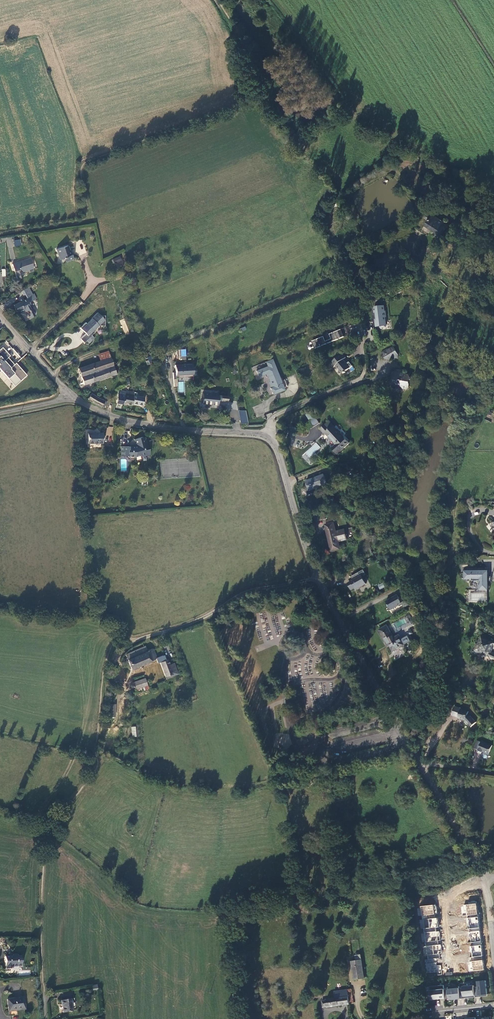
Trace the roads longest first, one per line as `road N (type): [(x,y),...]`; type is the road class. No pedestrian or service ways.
road 1 (residential): [(72,397),(128,422),(266,437)]
road 2 (residential): [(420,766),(483,880),(493,948)]
road 3 (unclassified): [(136,640),(196,621),(245,593),(318,577)]
road 4 (unclassified): [(361,318),(360,379),(279,417),(266,437)]
road 5 (residential): [(318,577),(390,711)]
road 6 (residential): [(266,437),(280,455),(318,577)]

